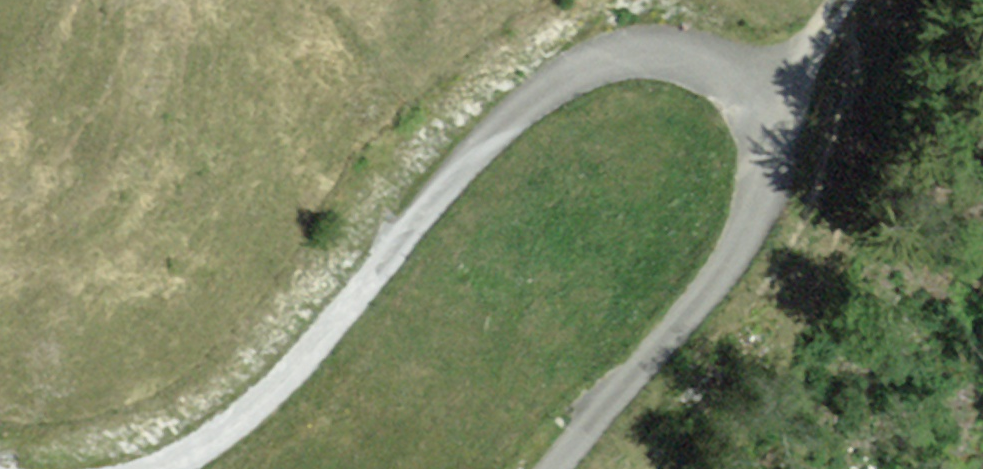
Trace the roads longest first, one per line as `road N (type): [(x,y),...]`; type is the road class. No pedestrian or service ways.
road 1 (unclassified): [(567,468),(738,265),(768,156),(734,88),(671,63),(588,66),(521,102),(376,277)]
road 2 (track): [(169,468),(242,428),(376,277)]
road 3 (track): [(768,156),(868,0)]

